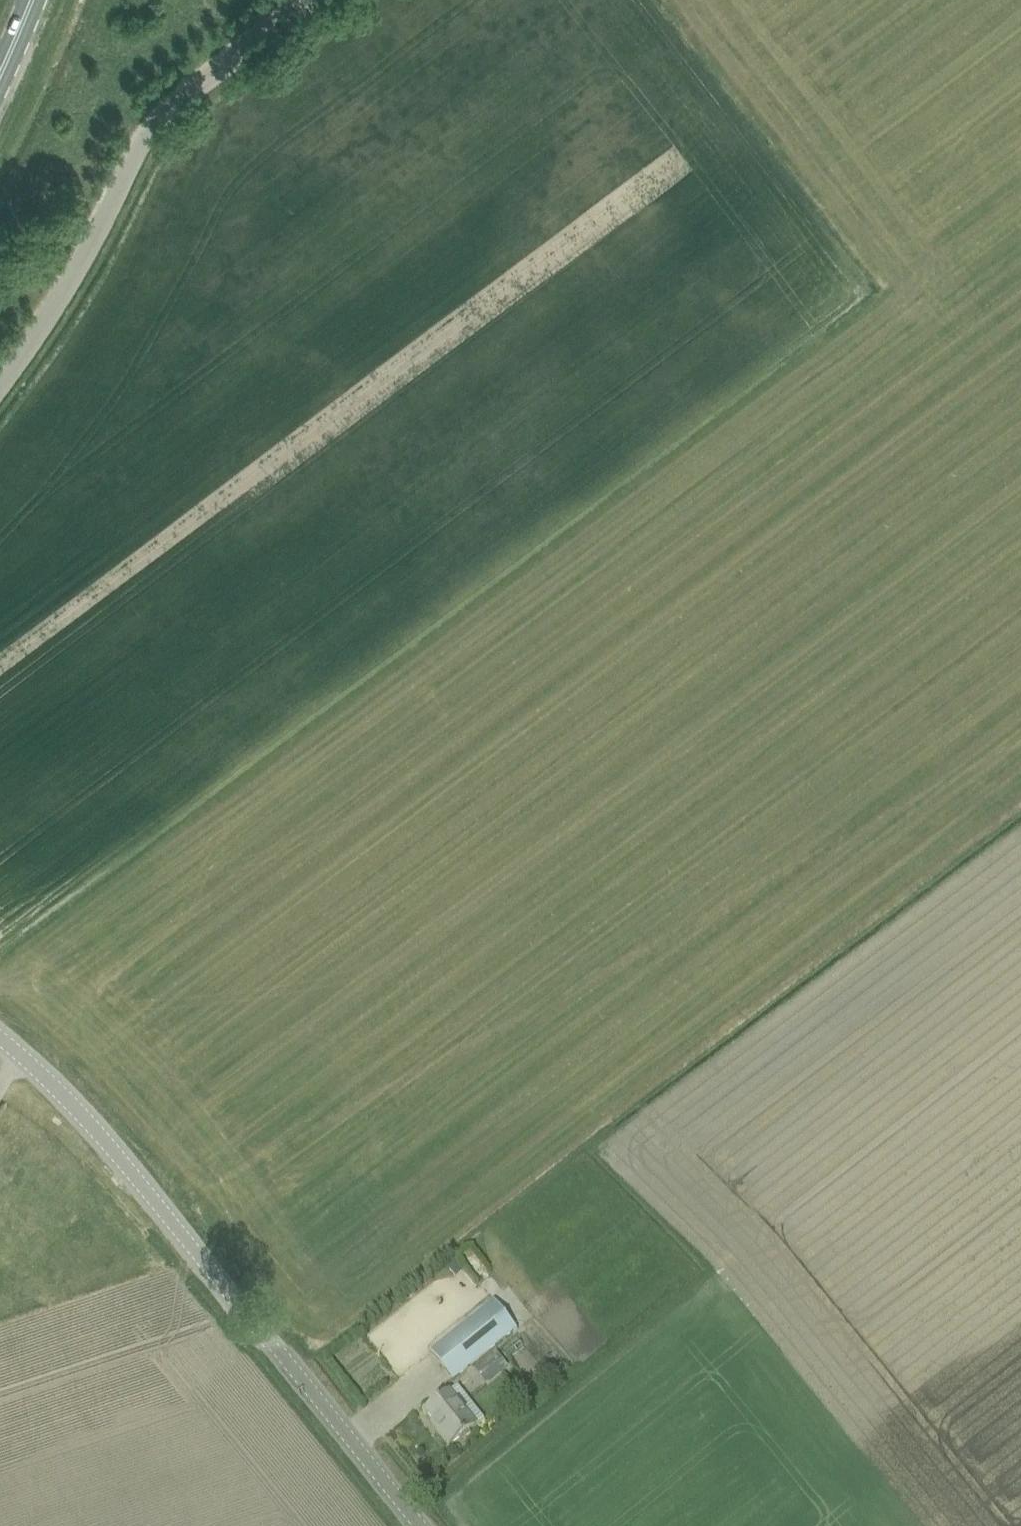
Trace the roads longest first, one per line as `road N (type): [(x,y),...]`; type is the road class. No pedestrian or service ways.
road 1 (tertiary): [(418,1525),(103,1135),(0,1035)]
road 2 (unclassified): [(0,384),(83,257),(148,133),(313,0)]

